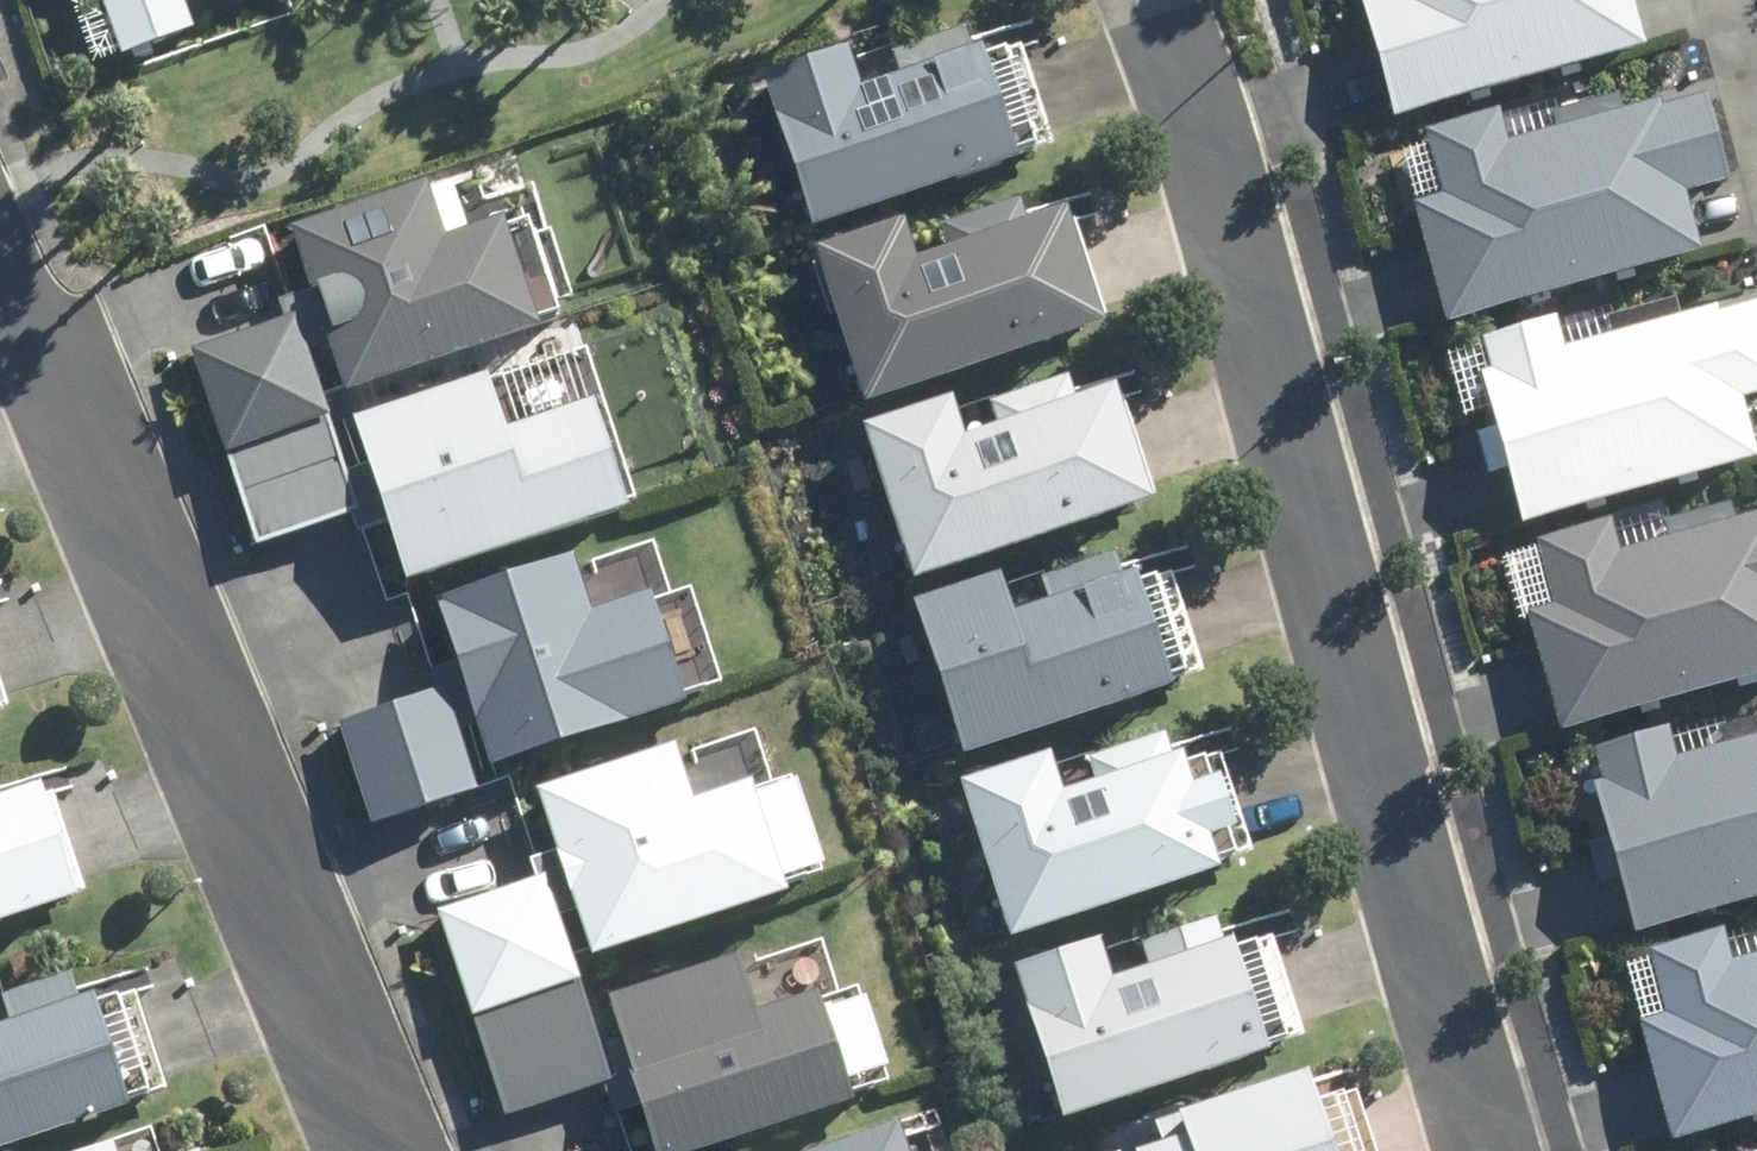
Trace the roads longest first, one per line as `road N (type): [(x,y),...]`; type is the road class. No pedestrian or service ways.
road 1 (residential): [(1456,1150),(1418,954),(1176,44),(1157,0)]
road 2 (residential): [(0,272),(387,1150)]

